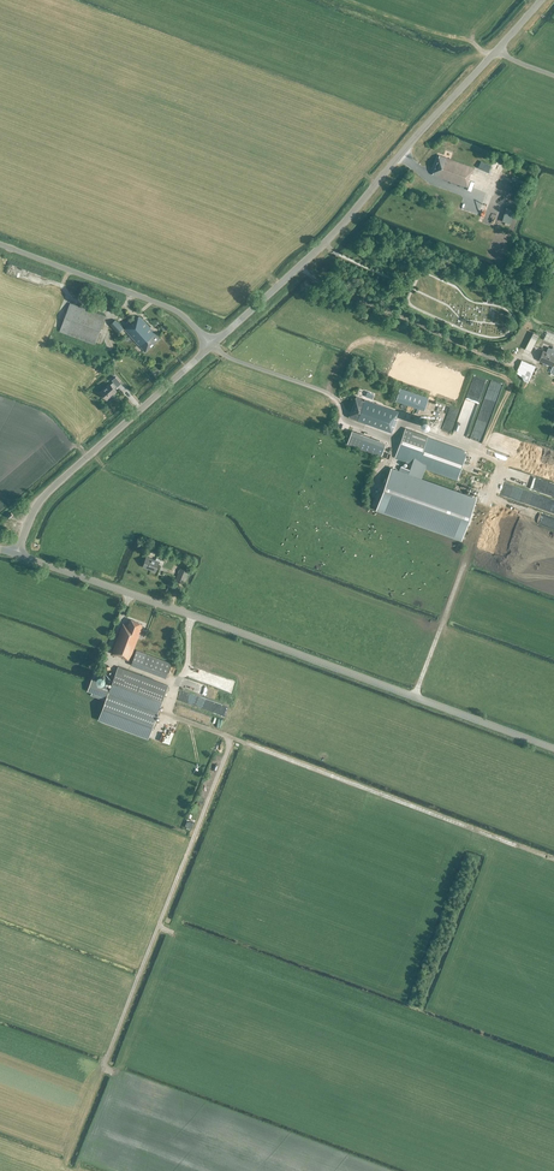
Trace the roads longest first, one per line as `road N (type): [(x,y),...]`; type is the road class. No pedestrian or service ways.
road 1 (tertiary): [(553,749),(17,552)]
road 2 (tertiary): [(210,346),(342,225),(541,0)]
road 3 (tertiary): [(17,552),(45,494),(210,346)]
road 4 (unclassified): [(0,245),(162,305),(210,346)]

